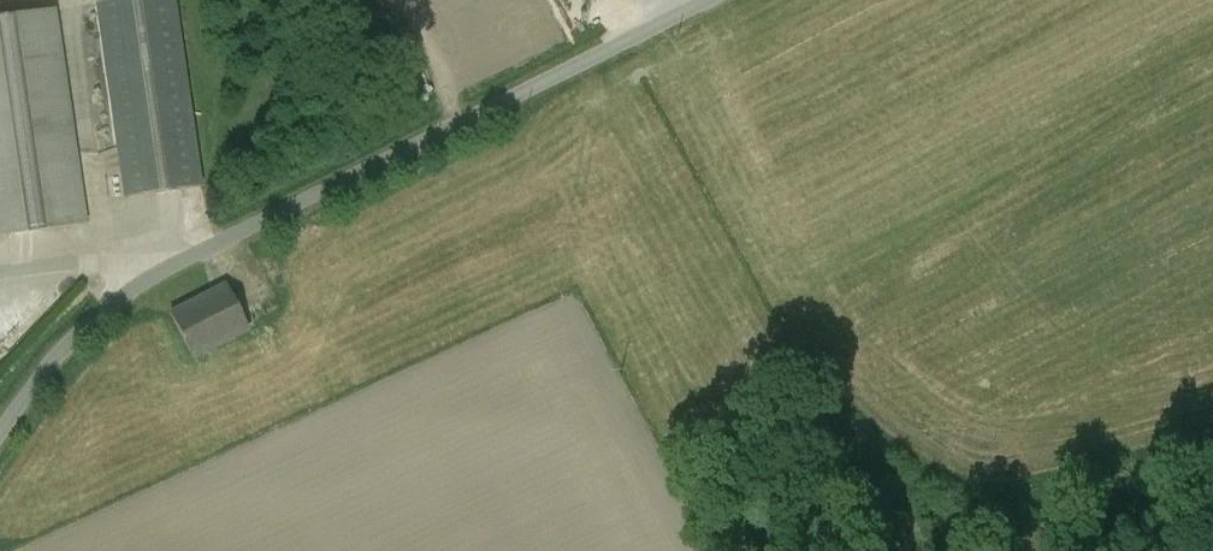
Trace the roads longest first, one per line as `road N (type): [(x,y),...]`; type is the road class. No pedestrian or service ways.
road 1 (unclassified): [(0,435),(49,360),(127,285),(707,0)]

